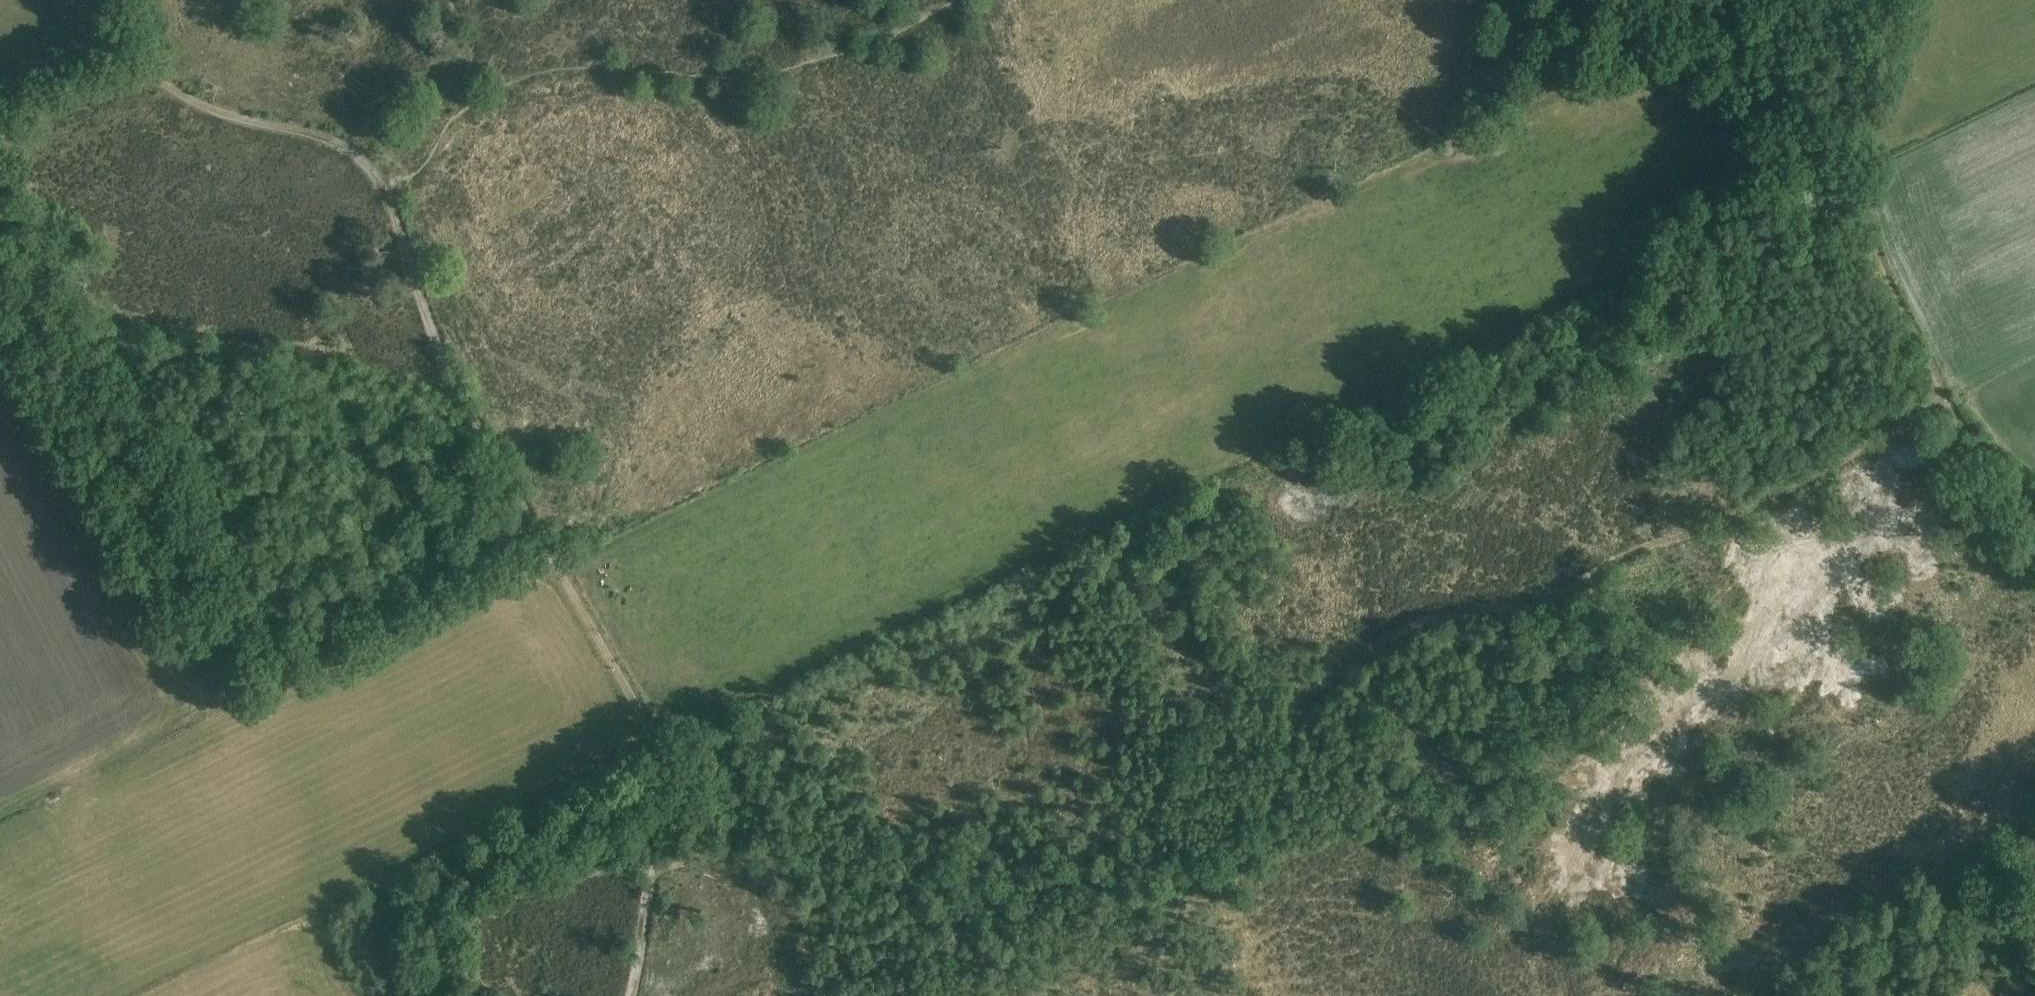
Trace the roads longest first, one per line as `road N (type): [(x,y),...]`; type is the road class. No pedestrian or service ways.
road 1 (track): [(465,391),(441,391),(325,346),(214,340),(64,285),(0,253)]
road 2 (track): [(536,516),(336,603),(233,669),(188,717)]

